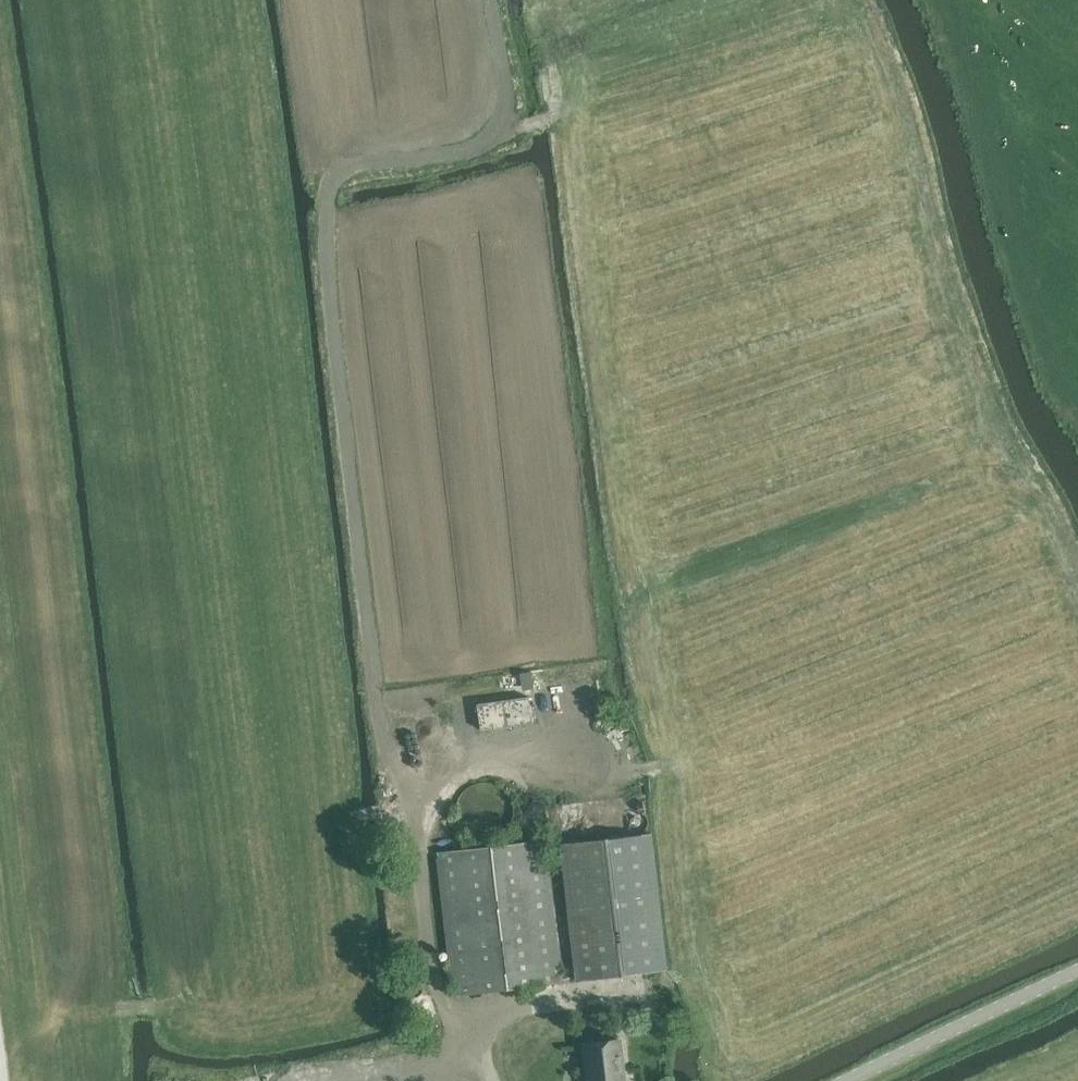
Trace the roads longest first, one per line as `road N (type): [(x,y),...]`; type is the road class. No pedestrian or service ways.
road 1 (track): [(546,24),(556,111),(446,155),(366,164),(336,178),(327,200),(378,740),(392,800),(424,836),(448,1021),(486,1080)]
road 2 (unclassified): [(862,1080),(1077,975)]
road 3 (track): [(493,0),(505,105),(495,138)]

